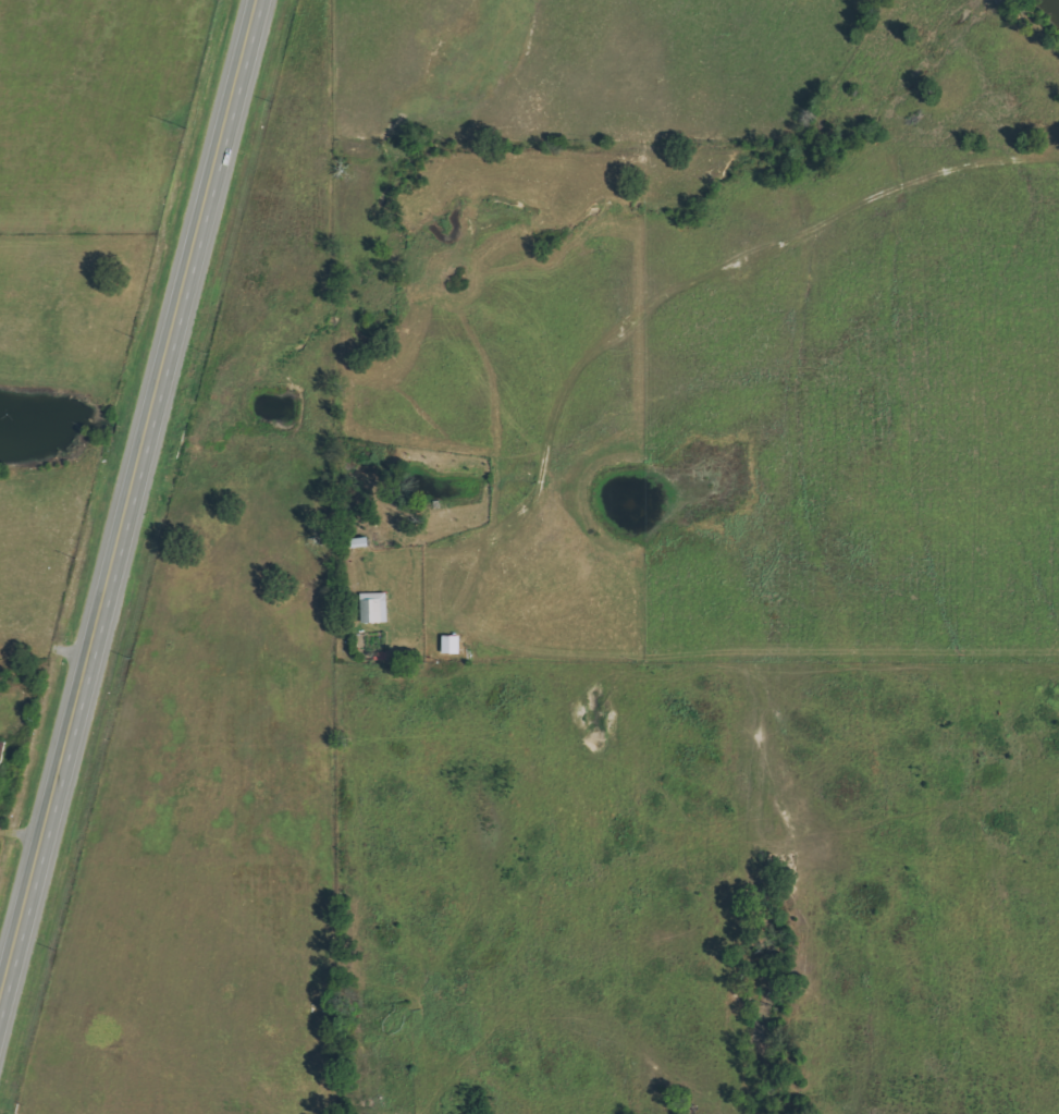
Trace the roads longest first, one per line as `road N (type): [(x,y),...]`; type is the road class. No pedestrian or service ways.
road 1 (primary): [(0,1010),(263,0)]

